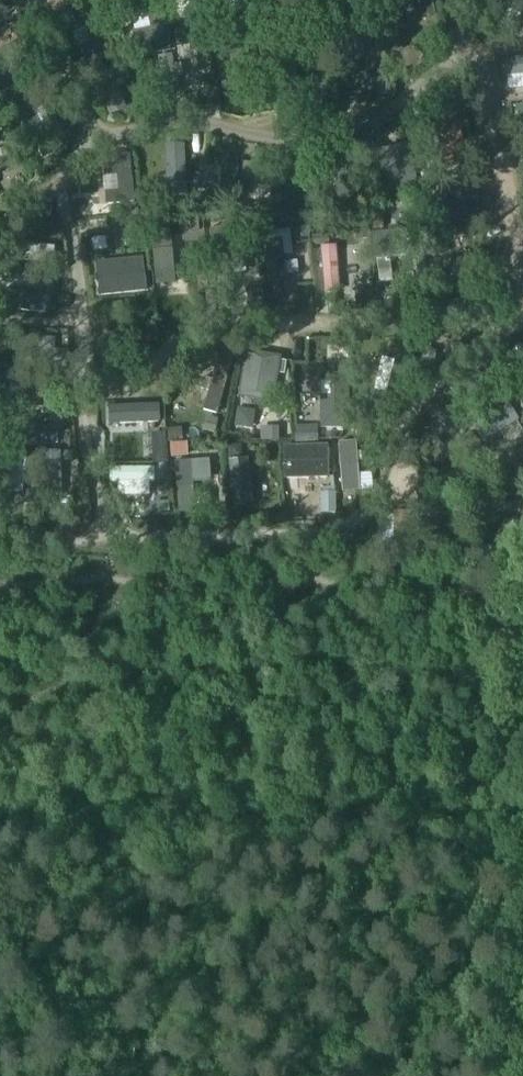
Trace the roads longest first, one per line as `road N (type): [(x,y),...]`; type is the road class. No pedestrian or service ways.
road 1 (track): [(522,590),(0,579)]

